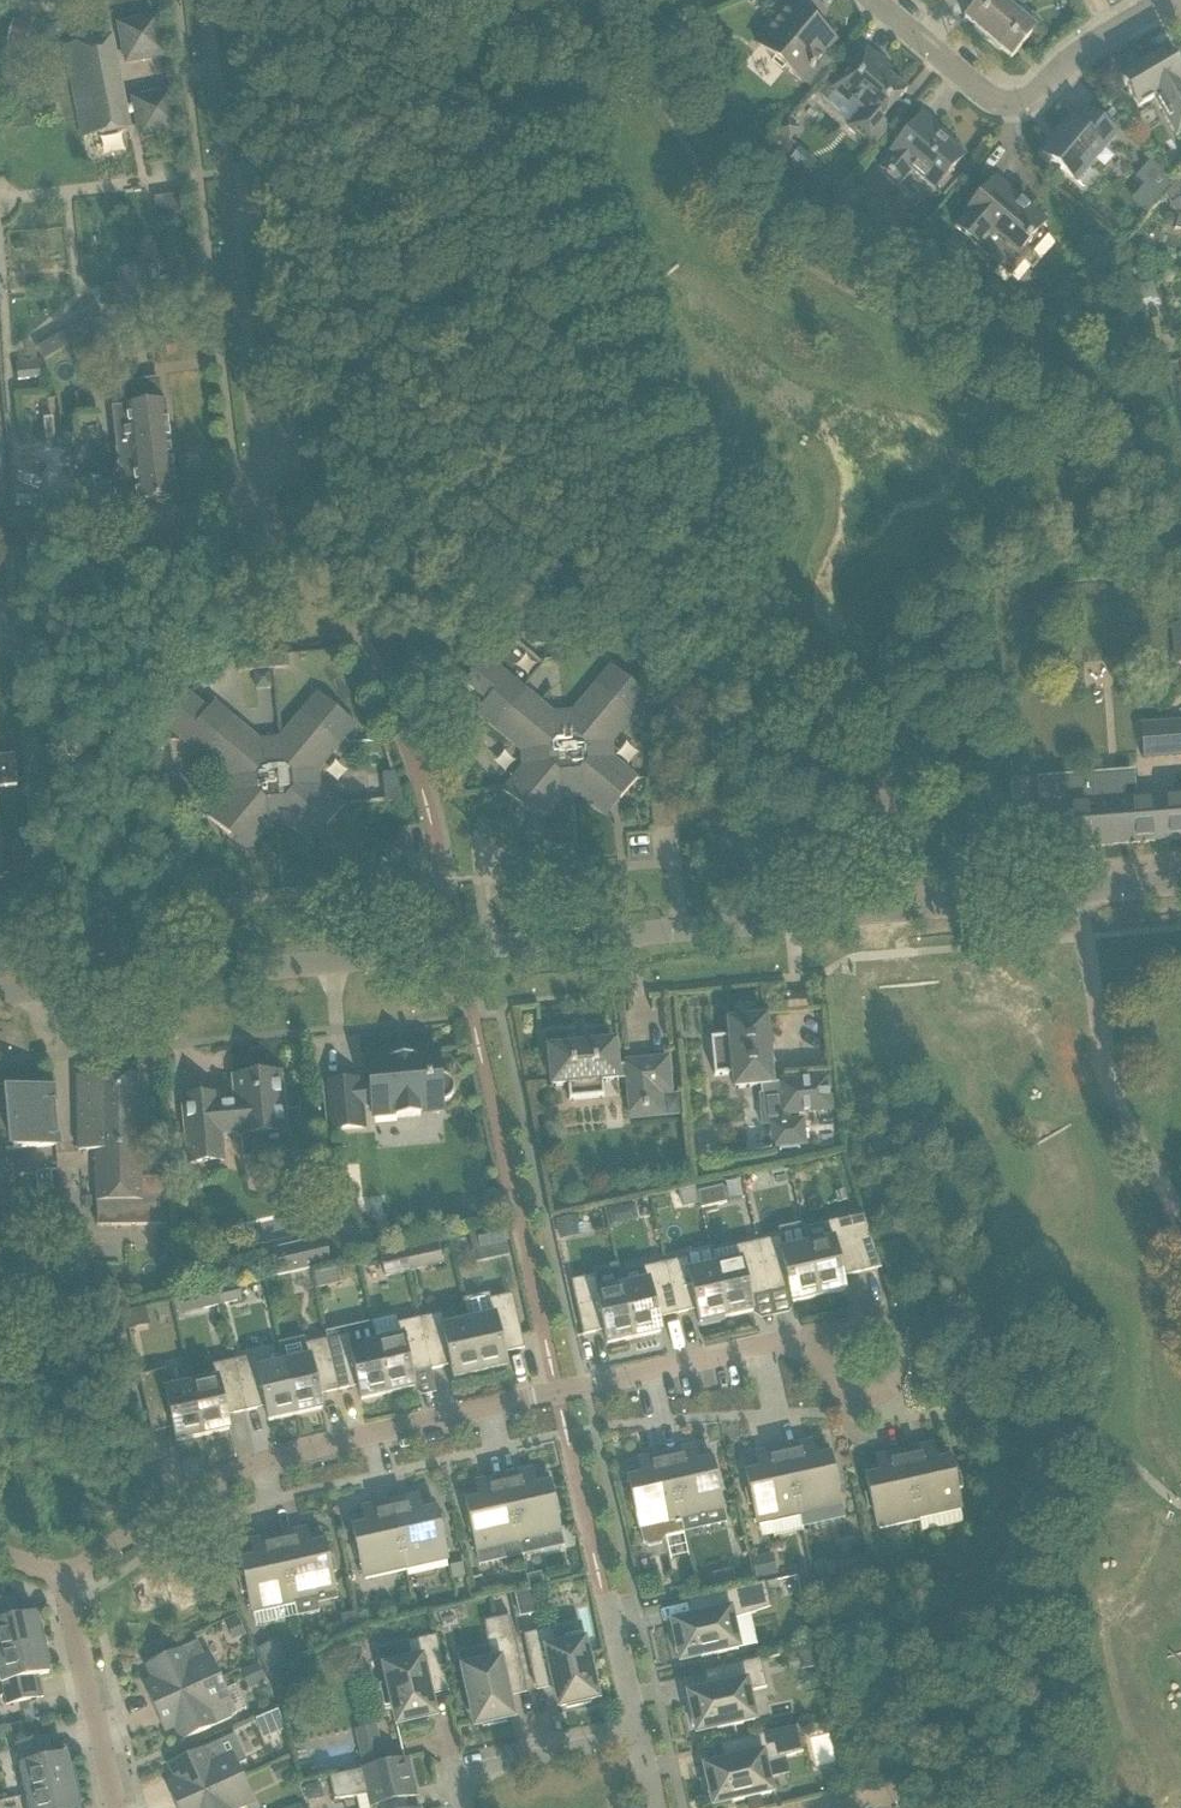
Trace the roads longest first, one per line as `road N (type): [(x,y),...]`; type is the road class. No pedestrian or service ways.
road 1 (unclassified): [(0,981),(458,940),(517,941),(1180,877)]
road 2 (residential): [(832,1344),(560,1391),(243,1464),(47,1589)]
road 3 (residential): [(207,0),(256,414),(300,531)]
road 4 (residential): [(877,0),(1003,102),(1030,97),(1084,46),(1167,0)]
road 5 (residential): [(110,1807),(70,1623),(47,1589)]
road 6 (residential): [(636,1732),(455,1776),(461,1807)]
road 7 (residential): [(636,1732),(599,1573)]
road 8 (residential): [(832,1344),(832,1373),(863,1398),(888,1376),(889,1348),(867,1329)]

